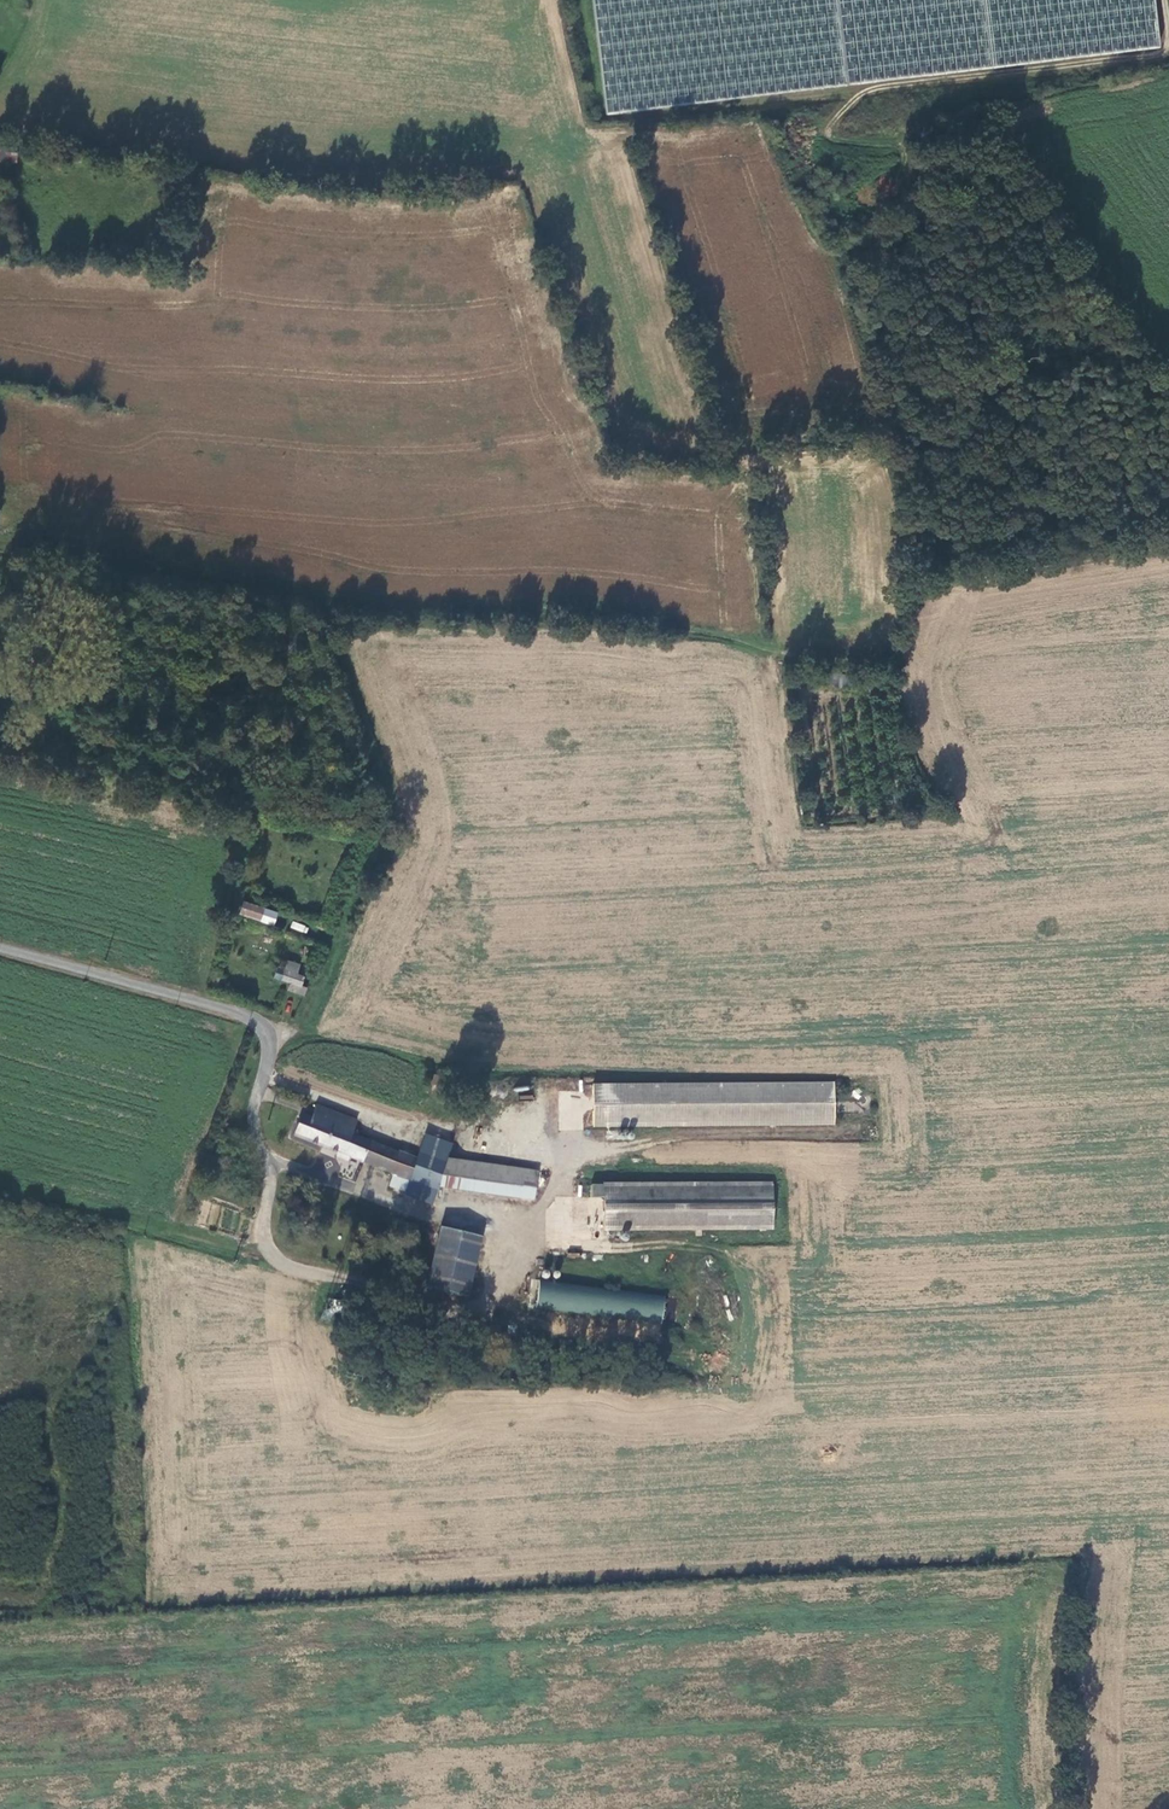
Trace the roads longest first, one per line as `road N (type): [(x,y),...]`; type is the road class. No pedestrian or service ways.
road 1 (track): [(0,951),(255,1032),(271,1060),(252,1145)]
road 2 (track): [(322,604),(0,541)]
road 3 (track): [(271,1060),(308,1012),(379,849)]

